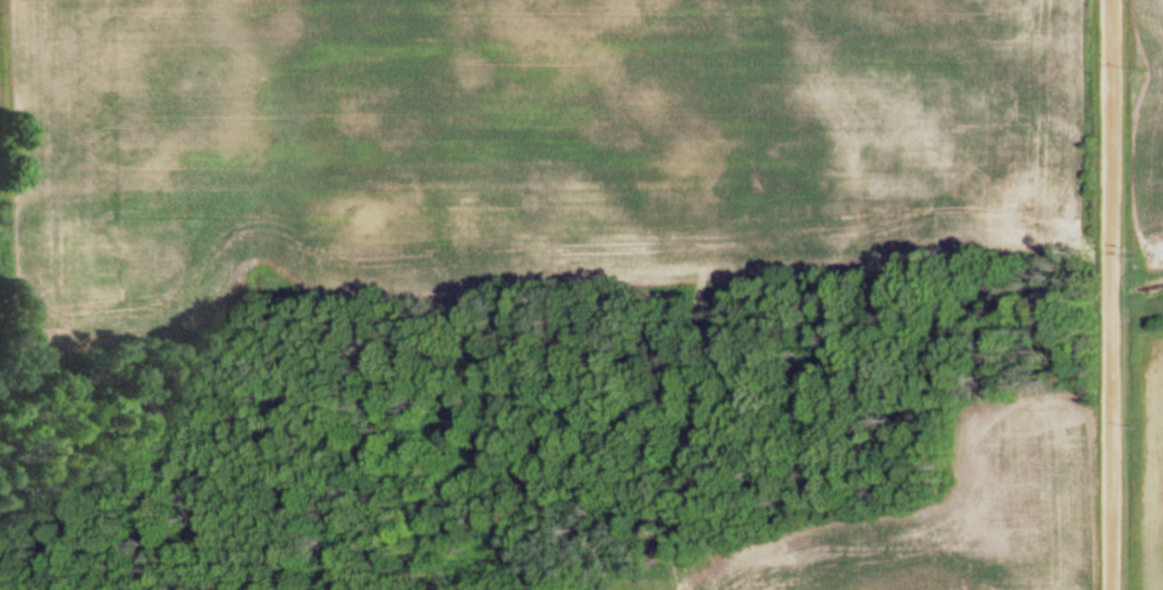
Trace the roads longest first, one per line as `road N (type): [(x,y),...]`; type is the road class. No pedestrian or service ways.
road 1 (residential): [(1111,589),(1112,0)]

